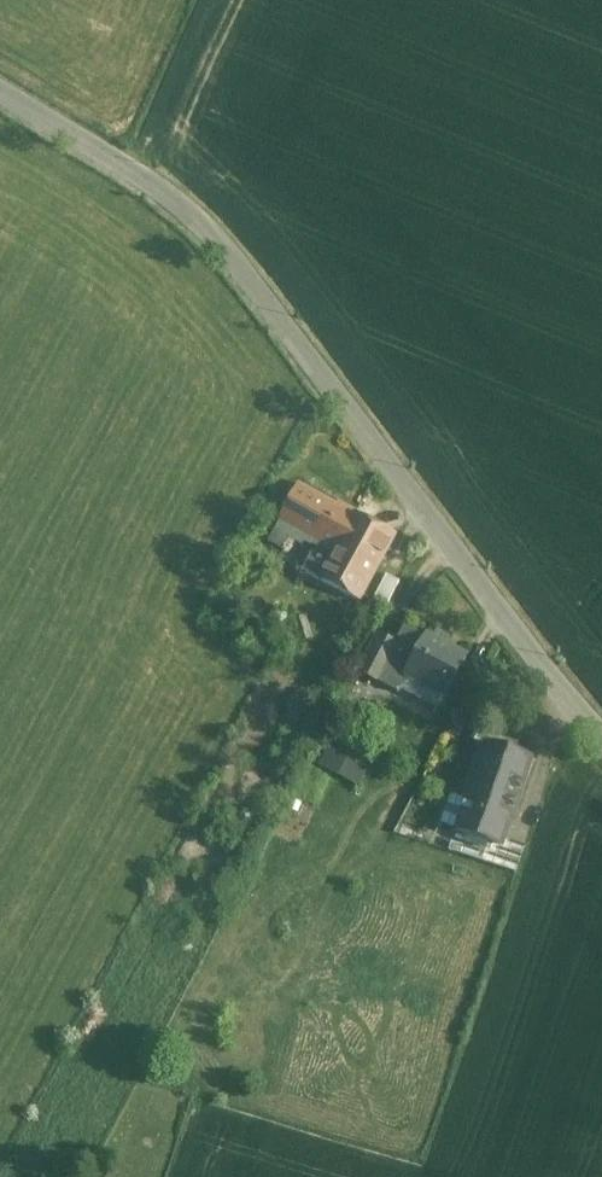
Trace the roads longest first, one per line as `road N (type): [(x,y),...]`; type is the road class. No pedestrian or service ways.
road 1 (unclassified): [(601,730),(462,557),(256,271),(184,197),(0,92)]

